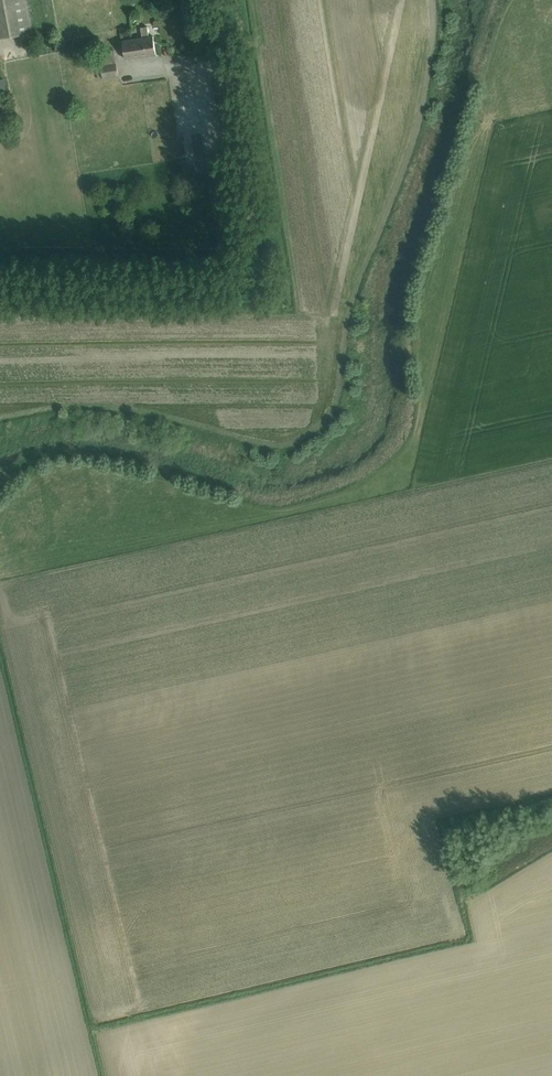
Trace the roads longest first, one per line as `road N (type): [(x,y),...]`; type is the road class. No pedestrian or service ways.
road 1 (unclassified): [(0,288),(239,277),(255,260),(219,0)]

